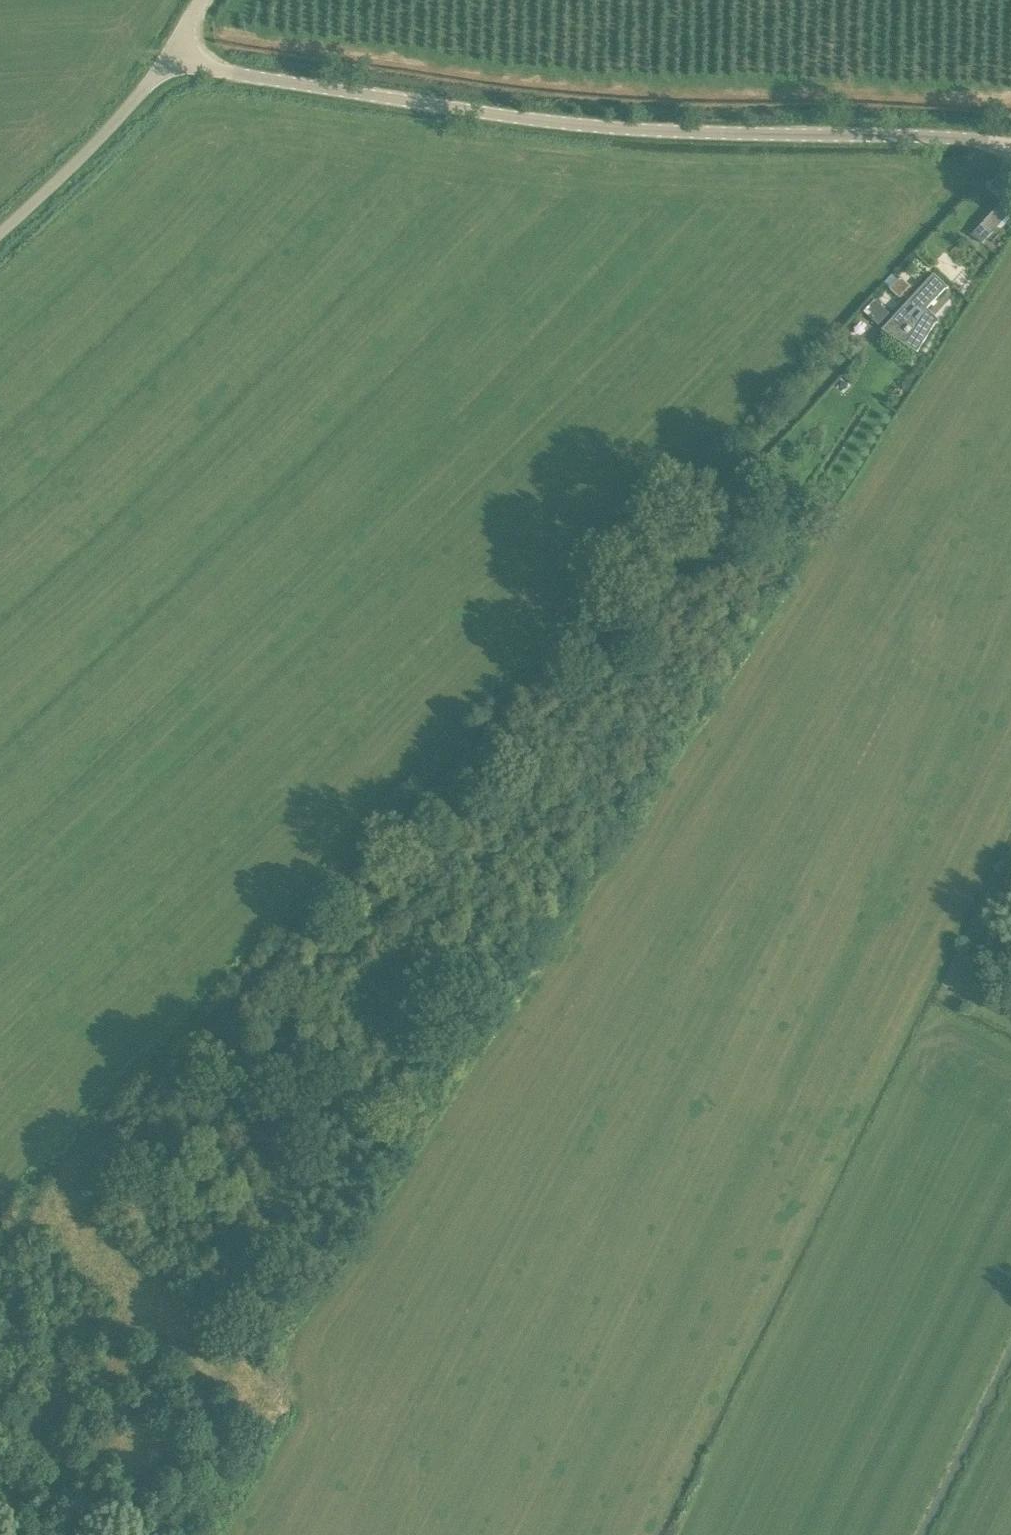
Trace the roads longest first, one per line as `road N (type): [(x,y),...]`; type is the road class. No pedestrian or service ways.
road 1 (unclassified): [(1010,145),(623,129),(377,97),(166,56)]
road 2 (unclassified): [(0,232),(118,118),(166,56)]

